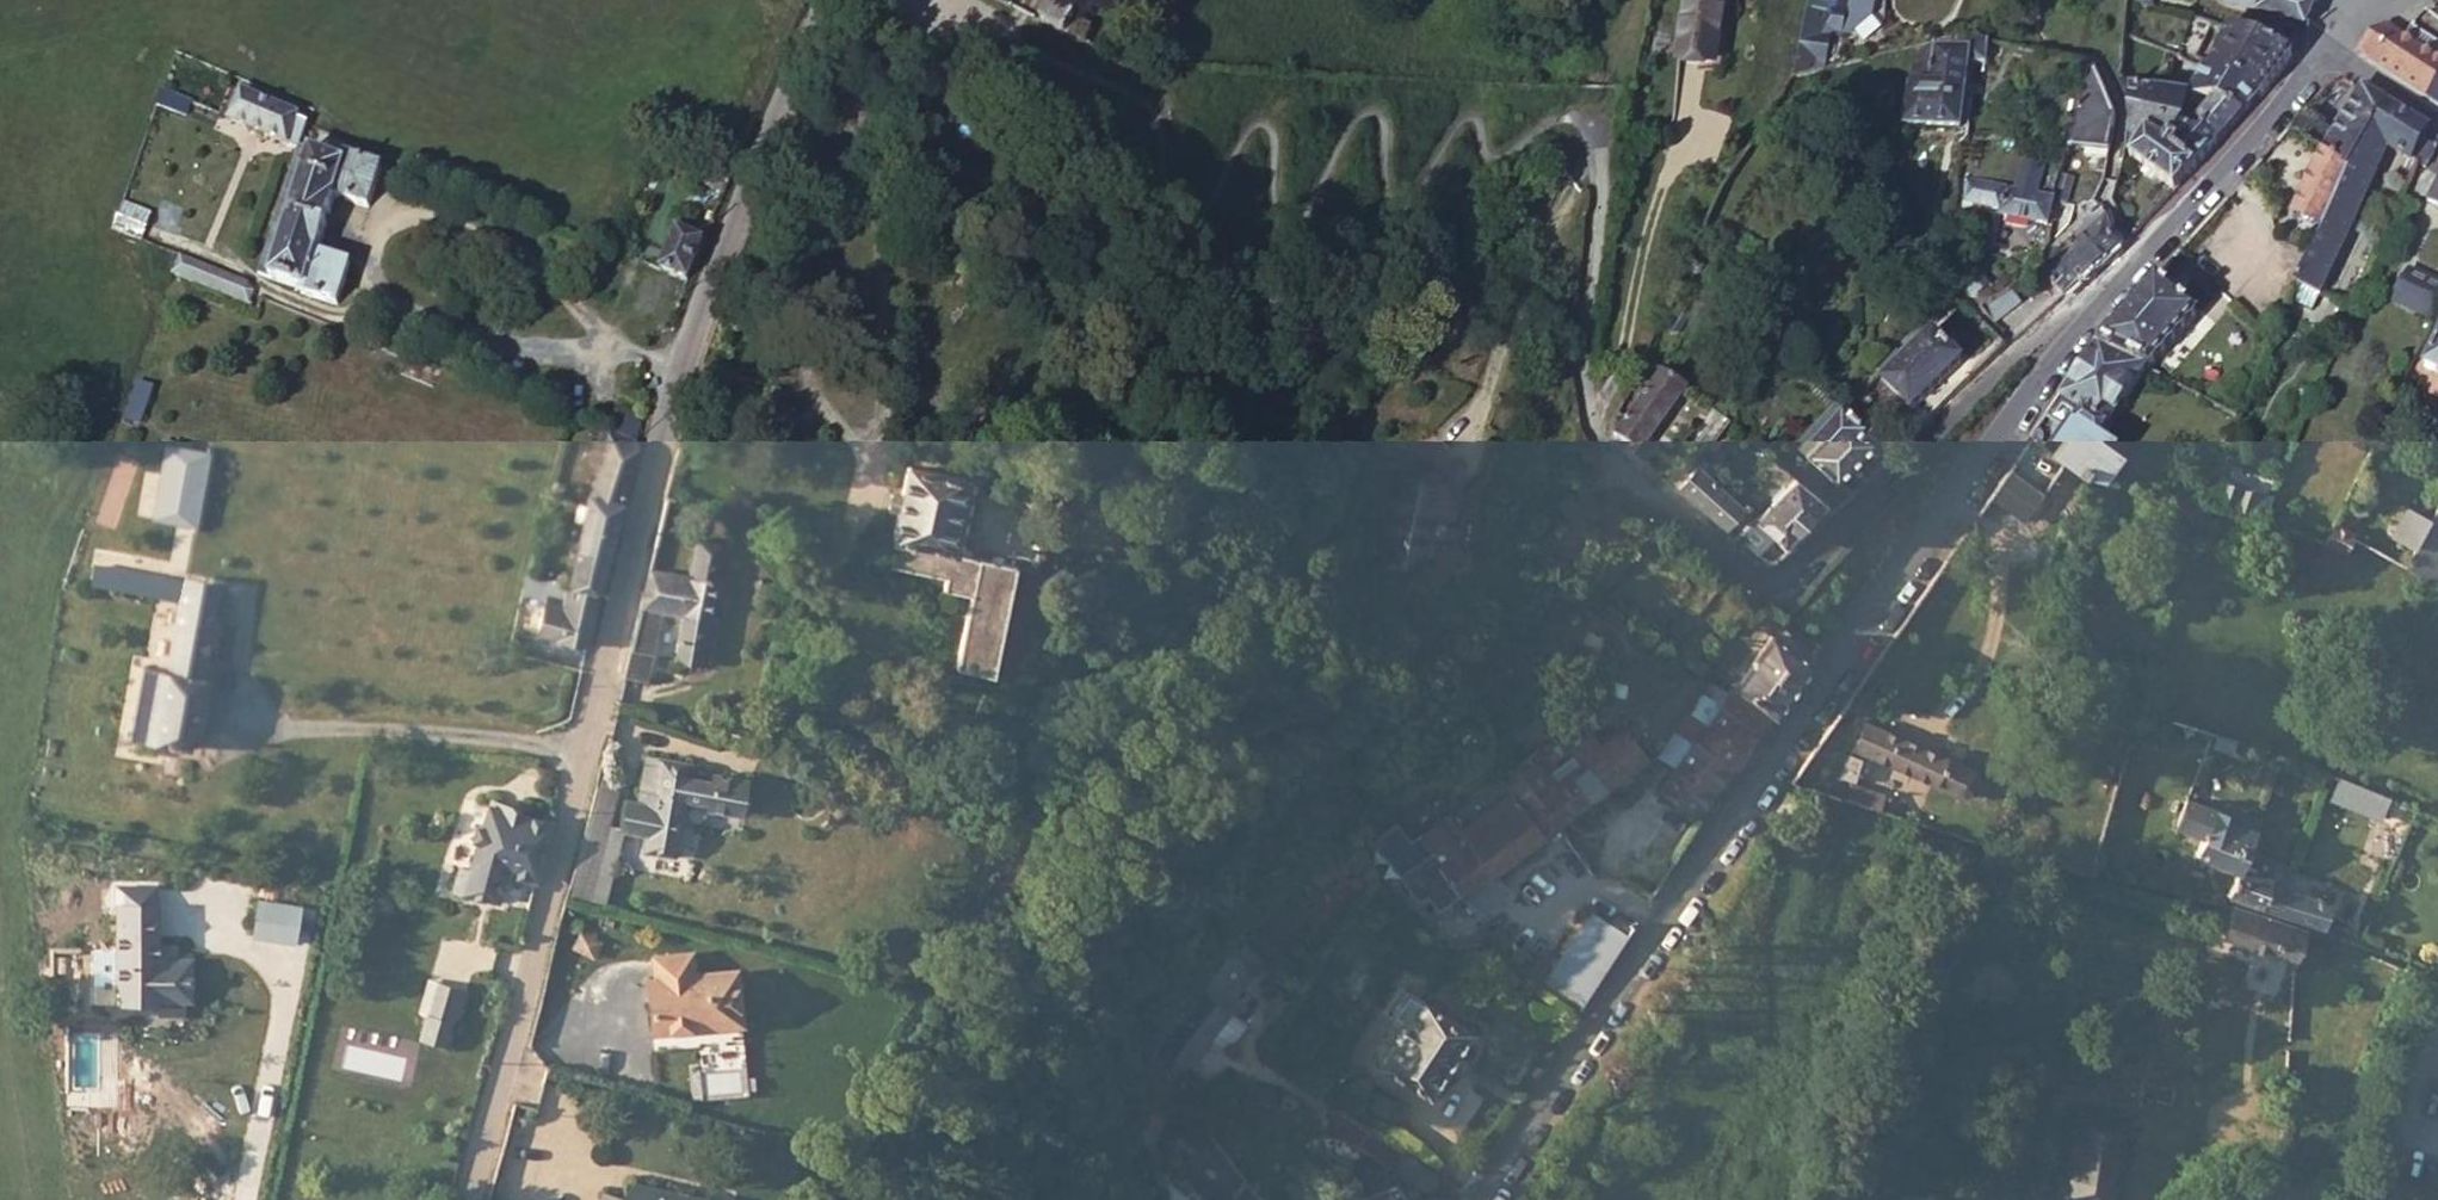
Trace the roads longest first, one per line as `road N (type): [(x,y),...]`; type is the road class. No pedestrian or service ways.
road 1 (tertiary): [(826,0),(758,168),(632,544),(470,1199)]
road 2 (tertiary): [(1482,1199),(1928,527),(2104,293)]
road 3 (residential): [(1604,456),(1769,585),(2066,304),(2104,293)]
road 4 (tertiary): [(2104,293),(2326,49)]
road 5 (residential): [(2437,116),(2326,49)]

